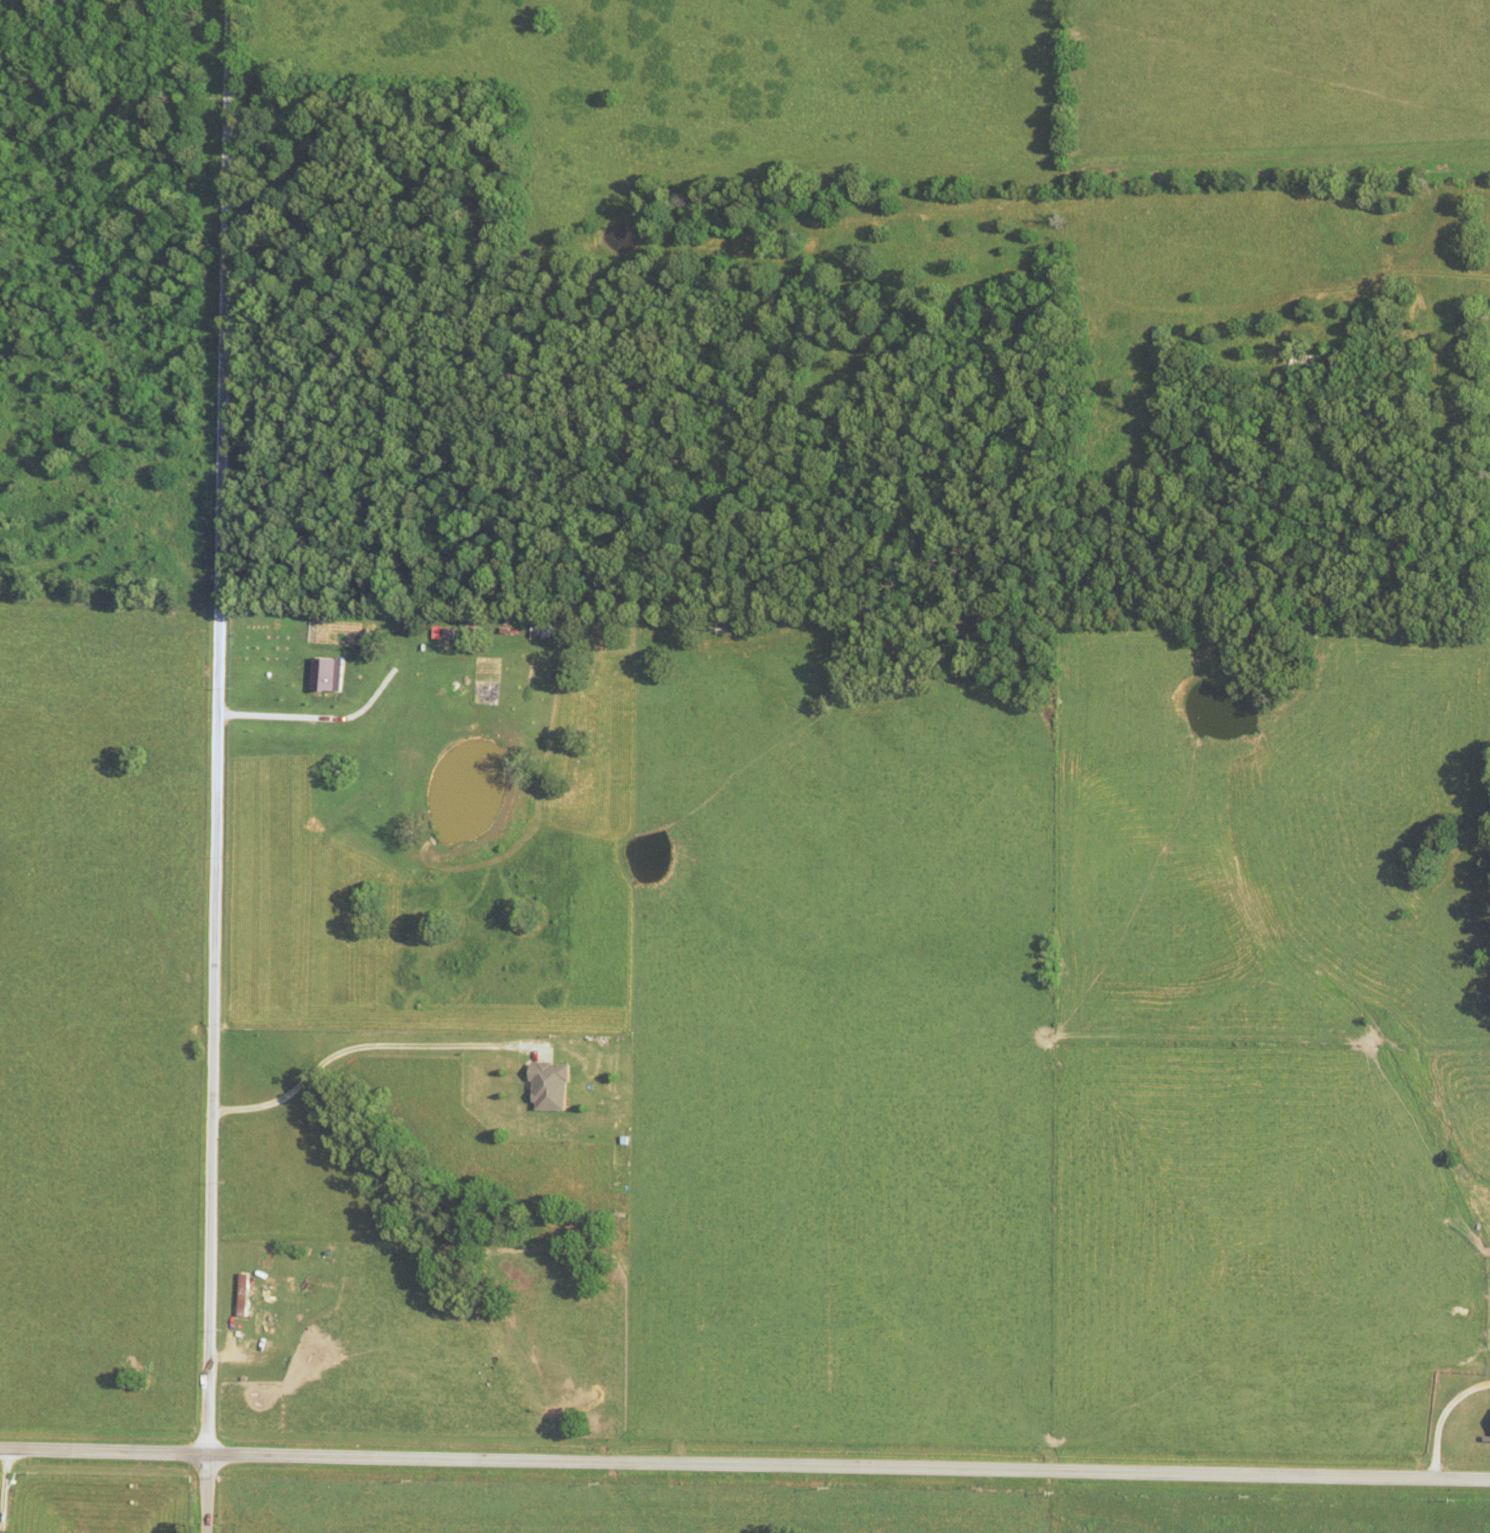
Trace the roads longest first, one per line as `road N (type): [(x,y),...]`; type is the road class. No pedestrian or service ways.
road 1 (residential): [(207,1532),(234,0)]
road 2 (tertiary): [(1489,1483),(0,1452)]

